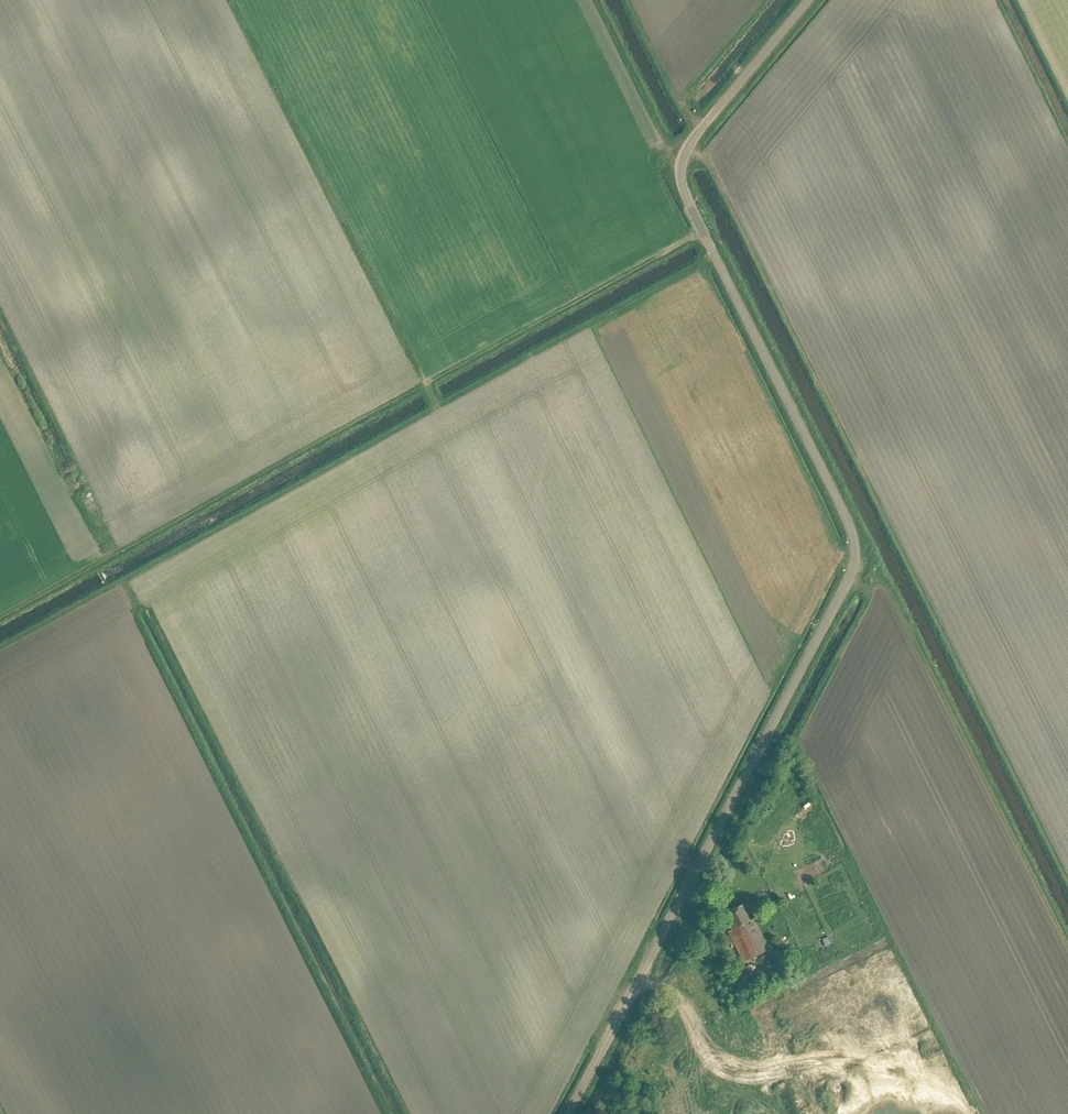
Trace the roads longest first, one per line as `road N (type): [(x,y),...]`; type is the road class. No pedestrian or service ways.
road 1 (track): [(690,144),(710,167),(1067,880)]
road 2 (unclassified): [(850,529),(851,567),(568,1113)]
road 3 (unclassified): [(850,529),(680,177),(690,144),(814,0)]
road 4 (track): [(851,567),(889,587),(1067,943)]

